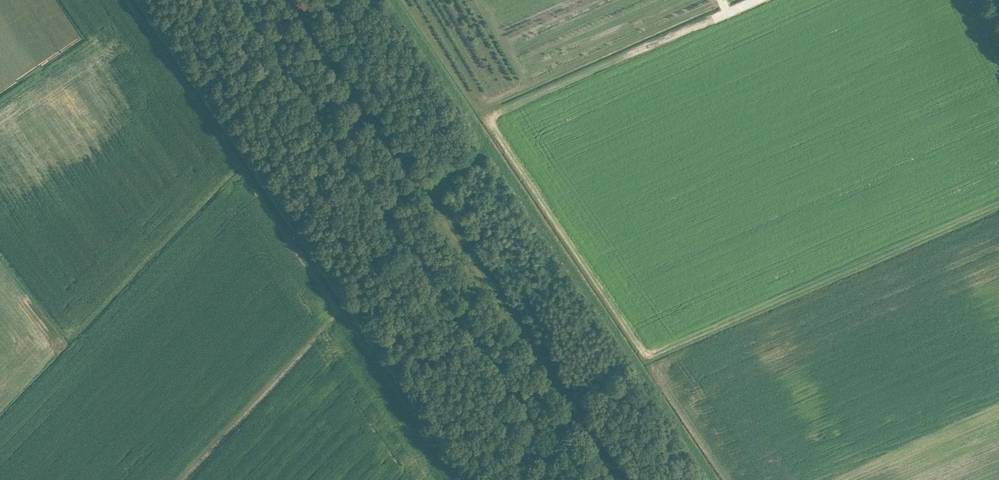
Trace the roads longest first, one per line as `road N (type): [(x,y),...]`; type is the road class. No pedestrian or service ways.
road 1 (track): [(619,479),(290,0)]

